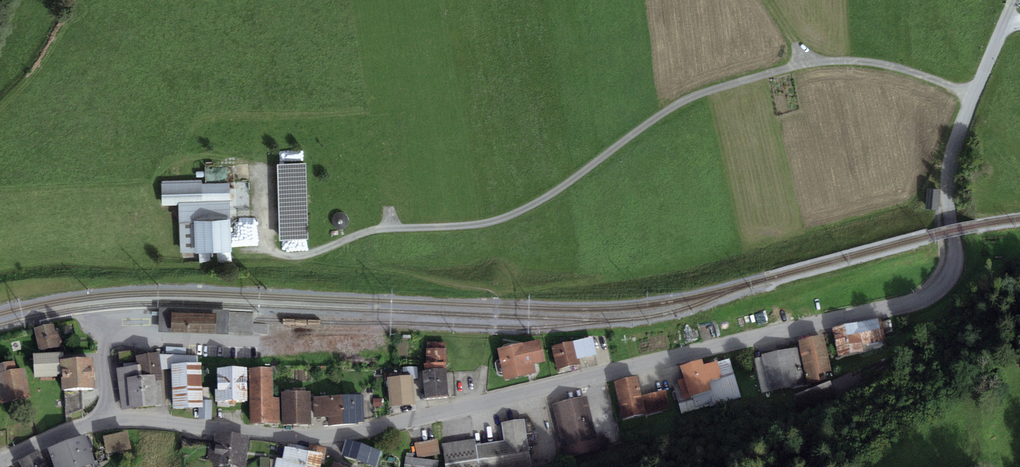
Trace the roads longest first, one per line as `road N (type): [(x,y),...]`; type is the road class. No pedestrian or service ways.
road 1 (residential): [(110,420),(275,435),(349,433),(930,295),(952,258),(952,152),(1009,17)]
road 2 (track): [(271,256),(388,227),(501,219),(545,199),(697,94),(807,61),(882,63),(975,95)]
road 3 (residential): [(110,420),(110,337),(256,341)]

